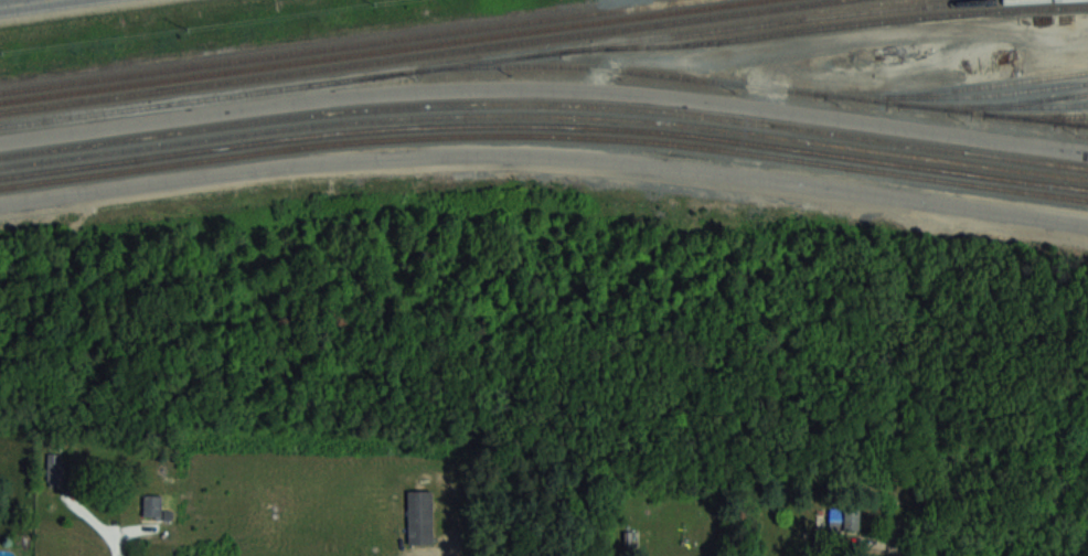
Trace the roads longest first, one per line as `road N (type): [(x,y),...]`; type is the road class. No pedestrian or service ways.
road 1 (residential): [(0,203),(238,172),(480,153),(1087,222)]

